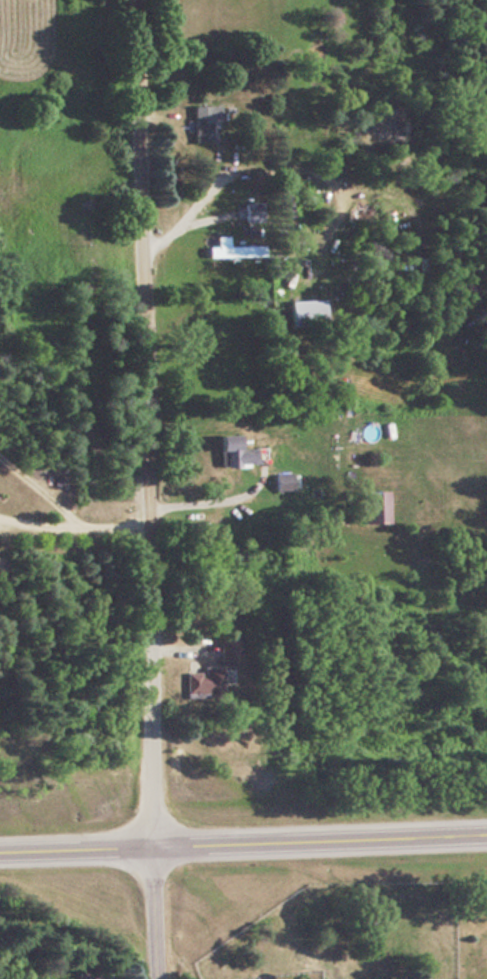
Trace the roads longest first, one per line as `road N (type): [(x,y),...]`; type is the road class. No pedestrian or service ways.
road 1 (residential): [(159,978),(134,0)]
road 2 (primary): [(0,853),(486,836)]

